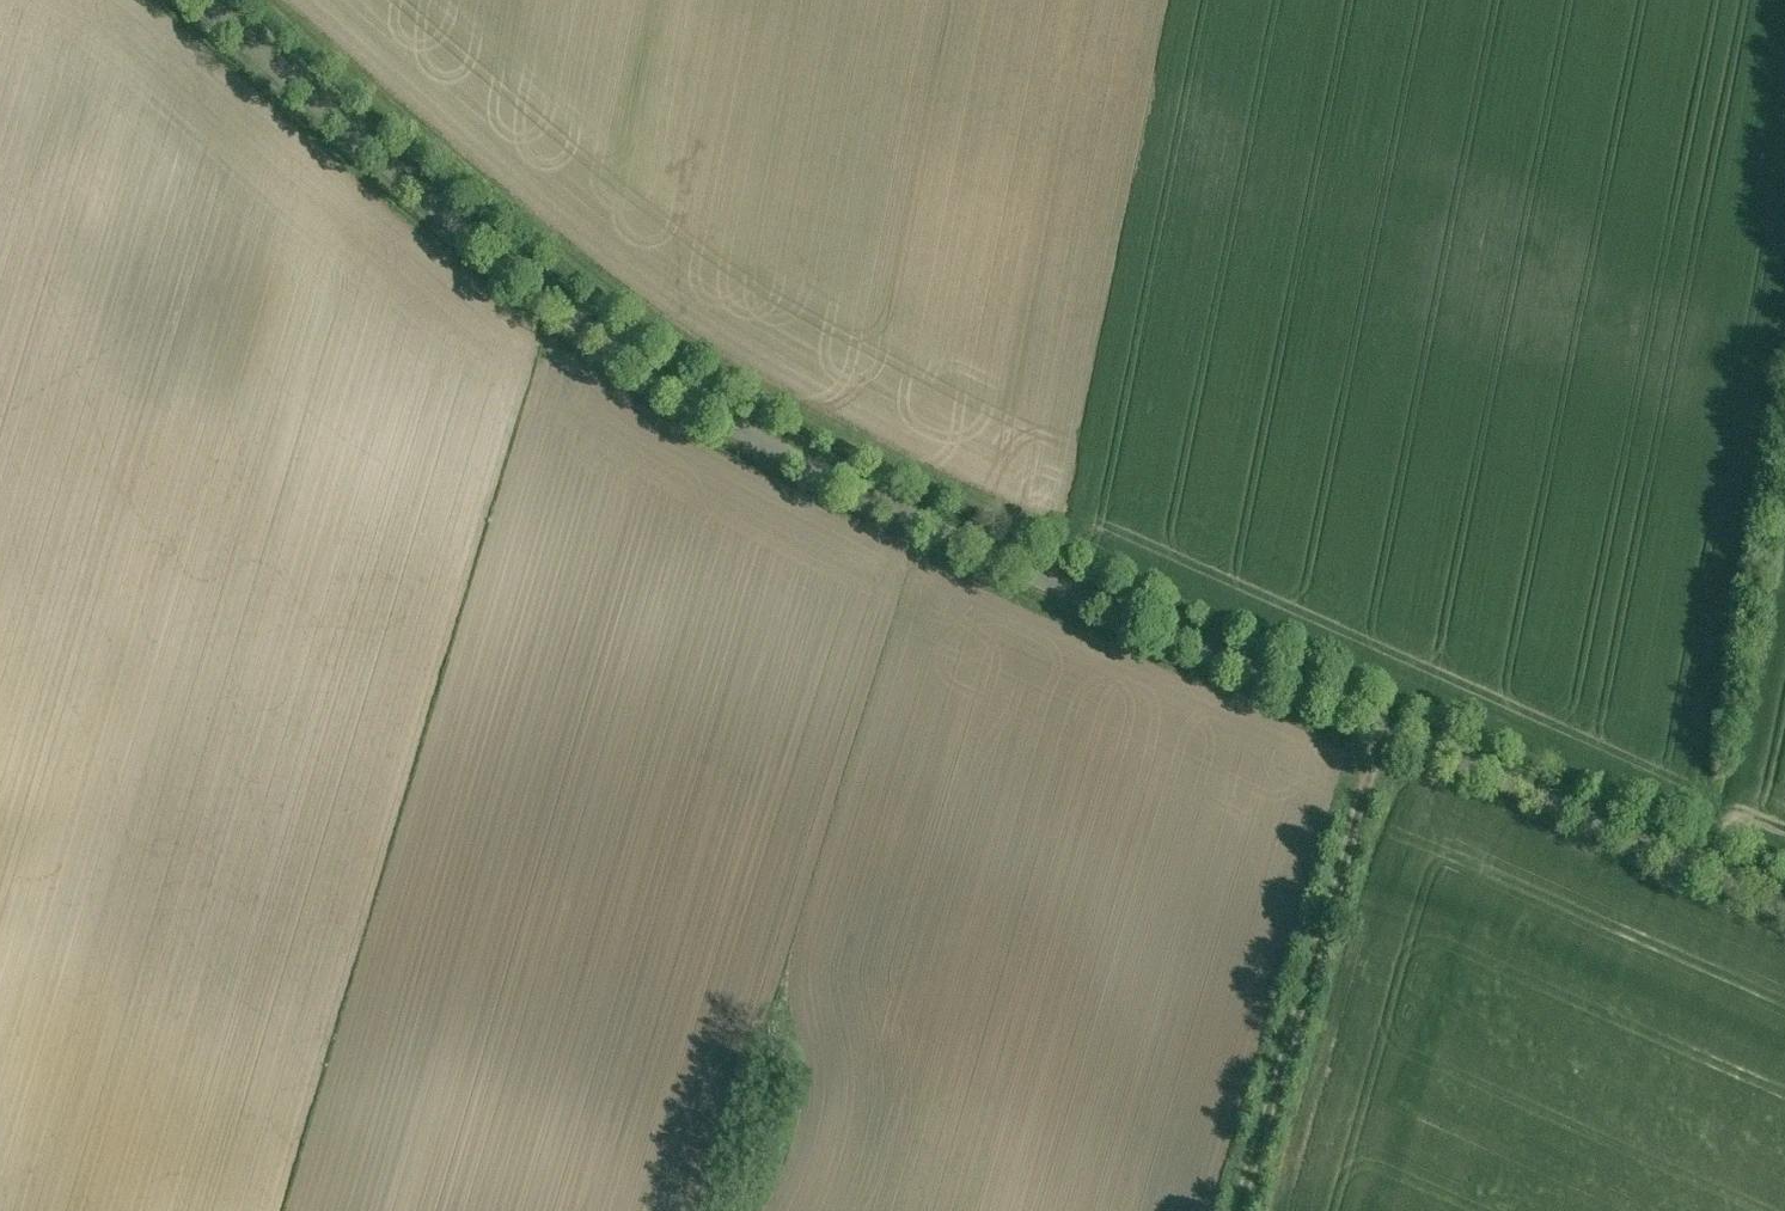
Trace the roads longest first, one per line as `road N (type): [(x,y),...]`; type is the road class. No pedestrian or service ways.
road 1 (unclassified): [(1784,909),(799,463),(606,343),(193,0)]
road 2 (track): [(1390,736),(1241,1210)]

